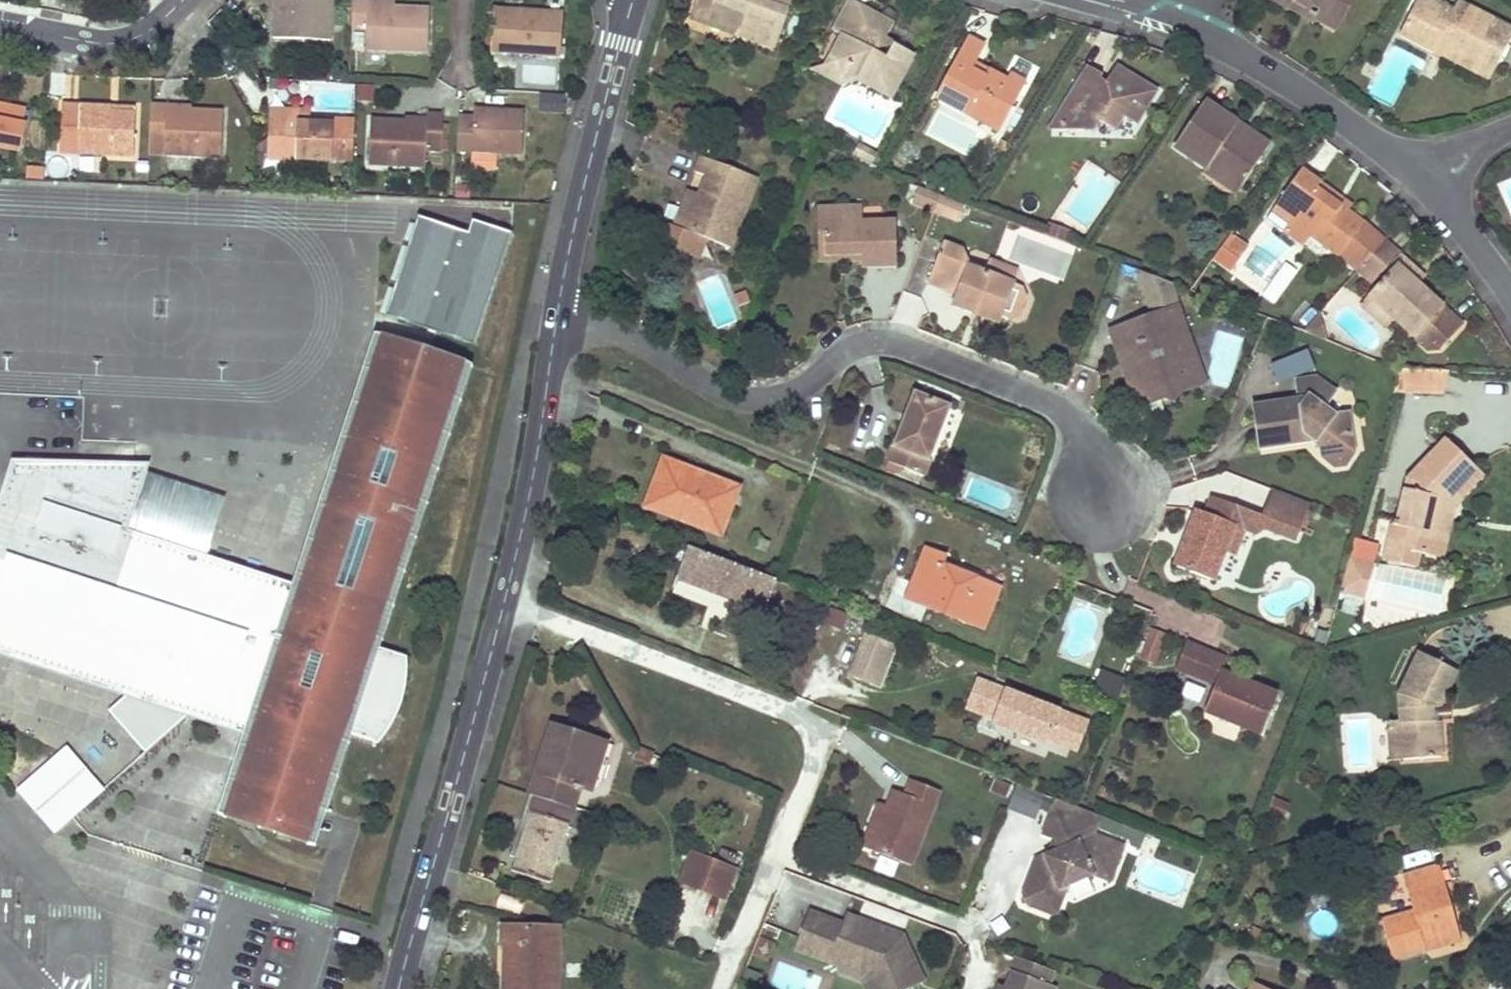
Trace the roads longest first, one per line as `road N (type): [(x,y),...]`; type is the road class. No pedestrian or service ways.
road 1 (secondary): [(396,988),(514,565),(557,314)]
road 2 (residential): [(557,314),(610,326),(746,399),(785,394),(851,351),(893,343),(1064,410),(1102,495)]
road 3 (secondary): [(557,314),(632,0)]
road 4 (residential): [(1252,64),(1422,177)]
road 5 (residential): [(181,0),(154,26),(109,41),(0,25)]
road 6 (residential): [(1422,177),(1510,300)]

